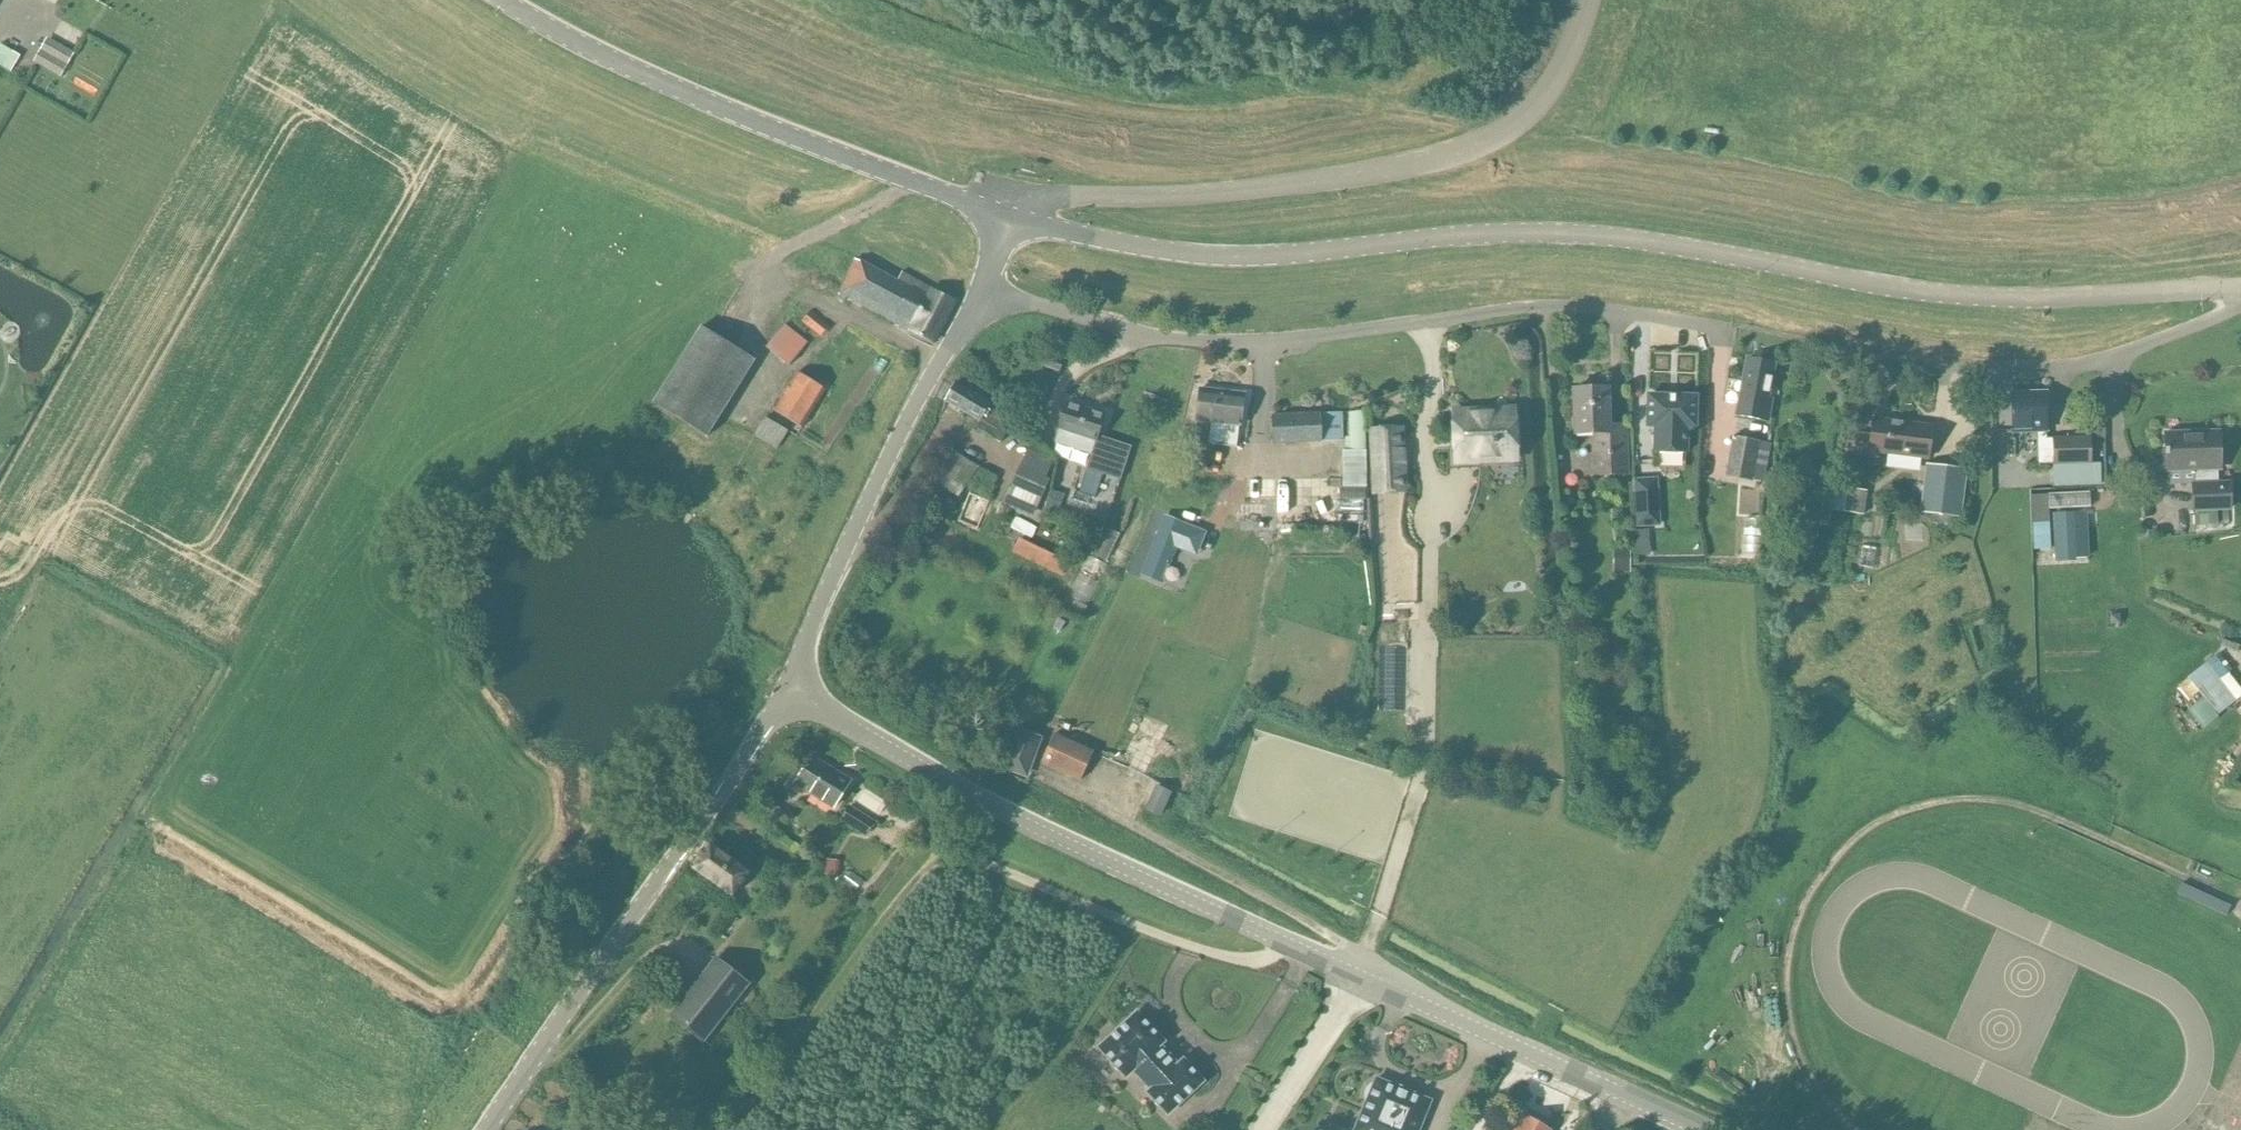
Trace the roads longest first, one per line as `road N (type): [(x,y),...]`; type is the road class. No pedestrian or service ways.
road 1 (tertiary): [(2240,288),(1958,296),(1559,233),(1210,255),(1009,216)]
road 2 (tertiary): [(1705,1129),(1013,817),(786,691)]
road 3 (unclassified): [(982,289),(1198,341),(1291,340),(1539,307),(1721,328)]
road 4 (tertiary): [(1009,216),(722,111),(503,0)]
road 5 (tertiary): [(485,1129),(786,691)]
road 6 (tertiary): [(786,691),(880,472),(982,289)]
road 7 (unclassified): [(2240,304),(2106,359),(2072,365),(1997,370),(1885,357)]
road 8 (track): [(945,848),(879,923),(732,1129)]

